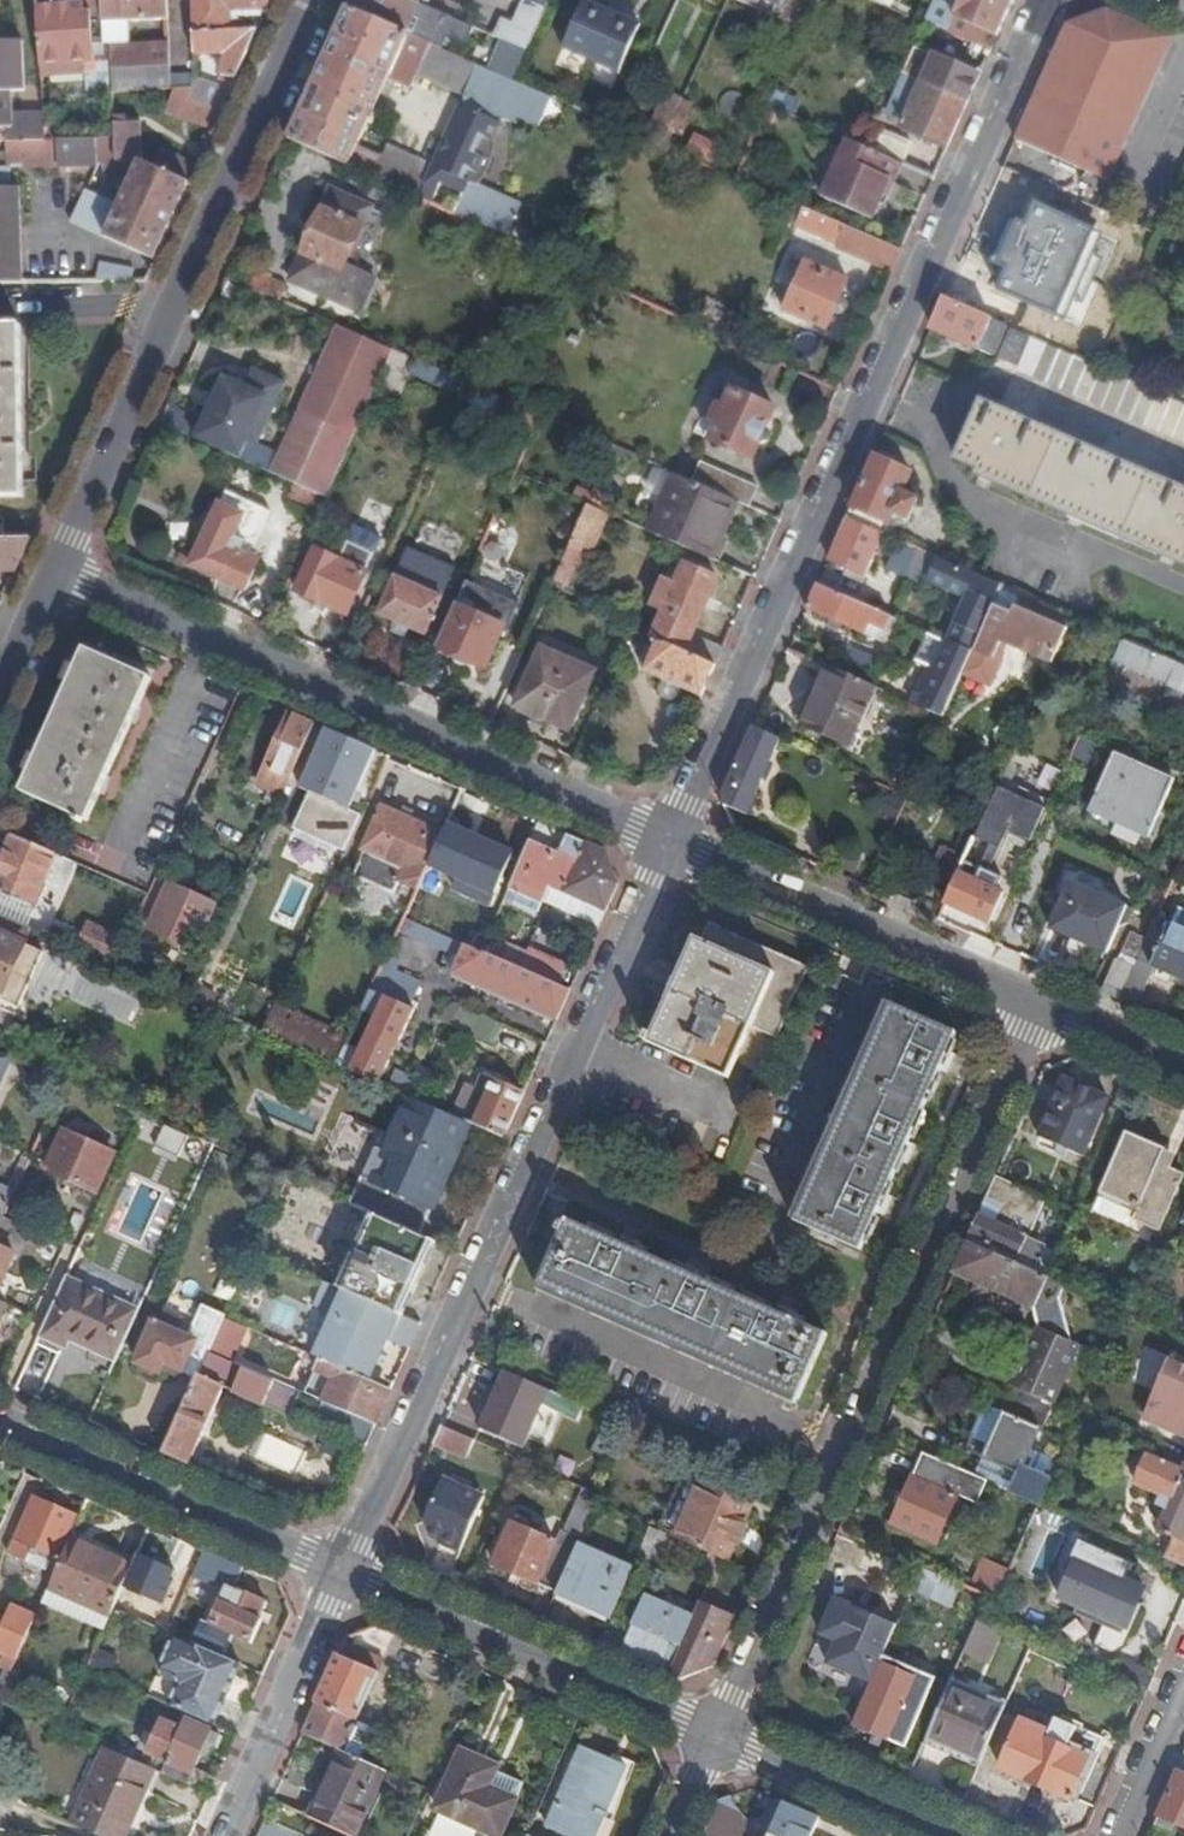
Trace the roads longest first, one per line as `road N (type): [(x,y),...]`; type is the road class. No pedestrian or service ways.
road 1 (residential): [(670,840),(1047,0)]
road 2 (residential): [(717,1736),(1043,1004)]
road 3 (residential): [(344,1572),(670,840)]
road 4 (residential): [(59,569),(670,840)]
road 5 (residential): [(670,840),(1043,1004)]
road 6 (residential): [(344,1572),(717,1736)]
road 7 (residential): [(0,1422),(344,1572)]
road 8 (residential): [(177,306),(314,0)]
road 9 (residential): [(225,1835),(344,1572)]
road 10 (residential): [(59,569),(177,306)]
road 11 (residential): [(717,1736),(944,1835)]
road 12 (residential): [(177,306),(0,309)]
road 13 (residential): [(1183,1686),(1119,1835)]
road 14 (residential): [(1043,1004),(1183,1065)]
road 15 (residential): [(0,699),(59,569)]

